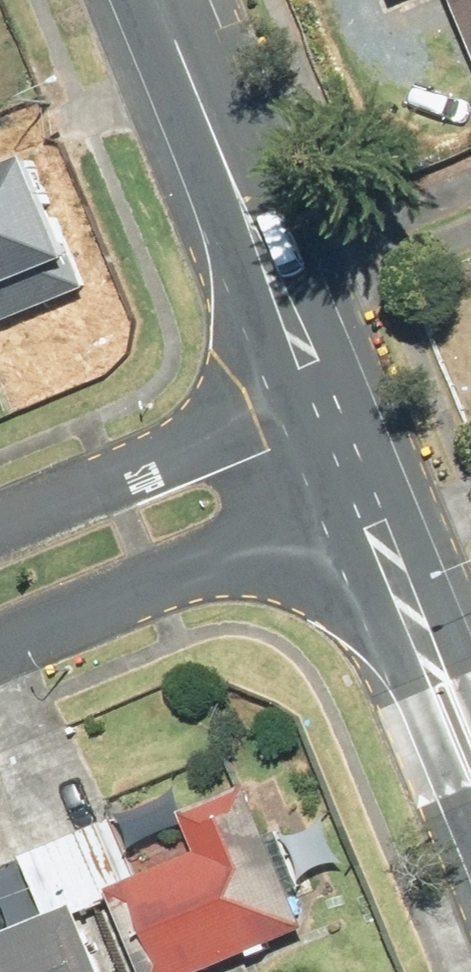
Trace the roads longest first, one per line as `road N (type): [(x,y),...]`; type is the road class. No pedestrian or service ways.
road 1 (tertiary): [(158,0),(315,383)]
road 2 (tertiary): [(363,499),(0,648)]
road 3 (tertiary): [(0,517),(315,383)]
road 4 (tertiary): [(363,499),(470,760)]
road 5 (tertiary): [(315,383),(363,499)]

